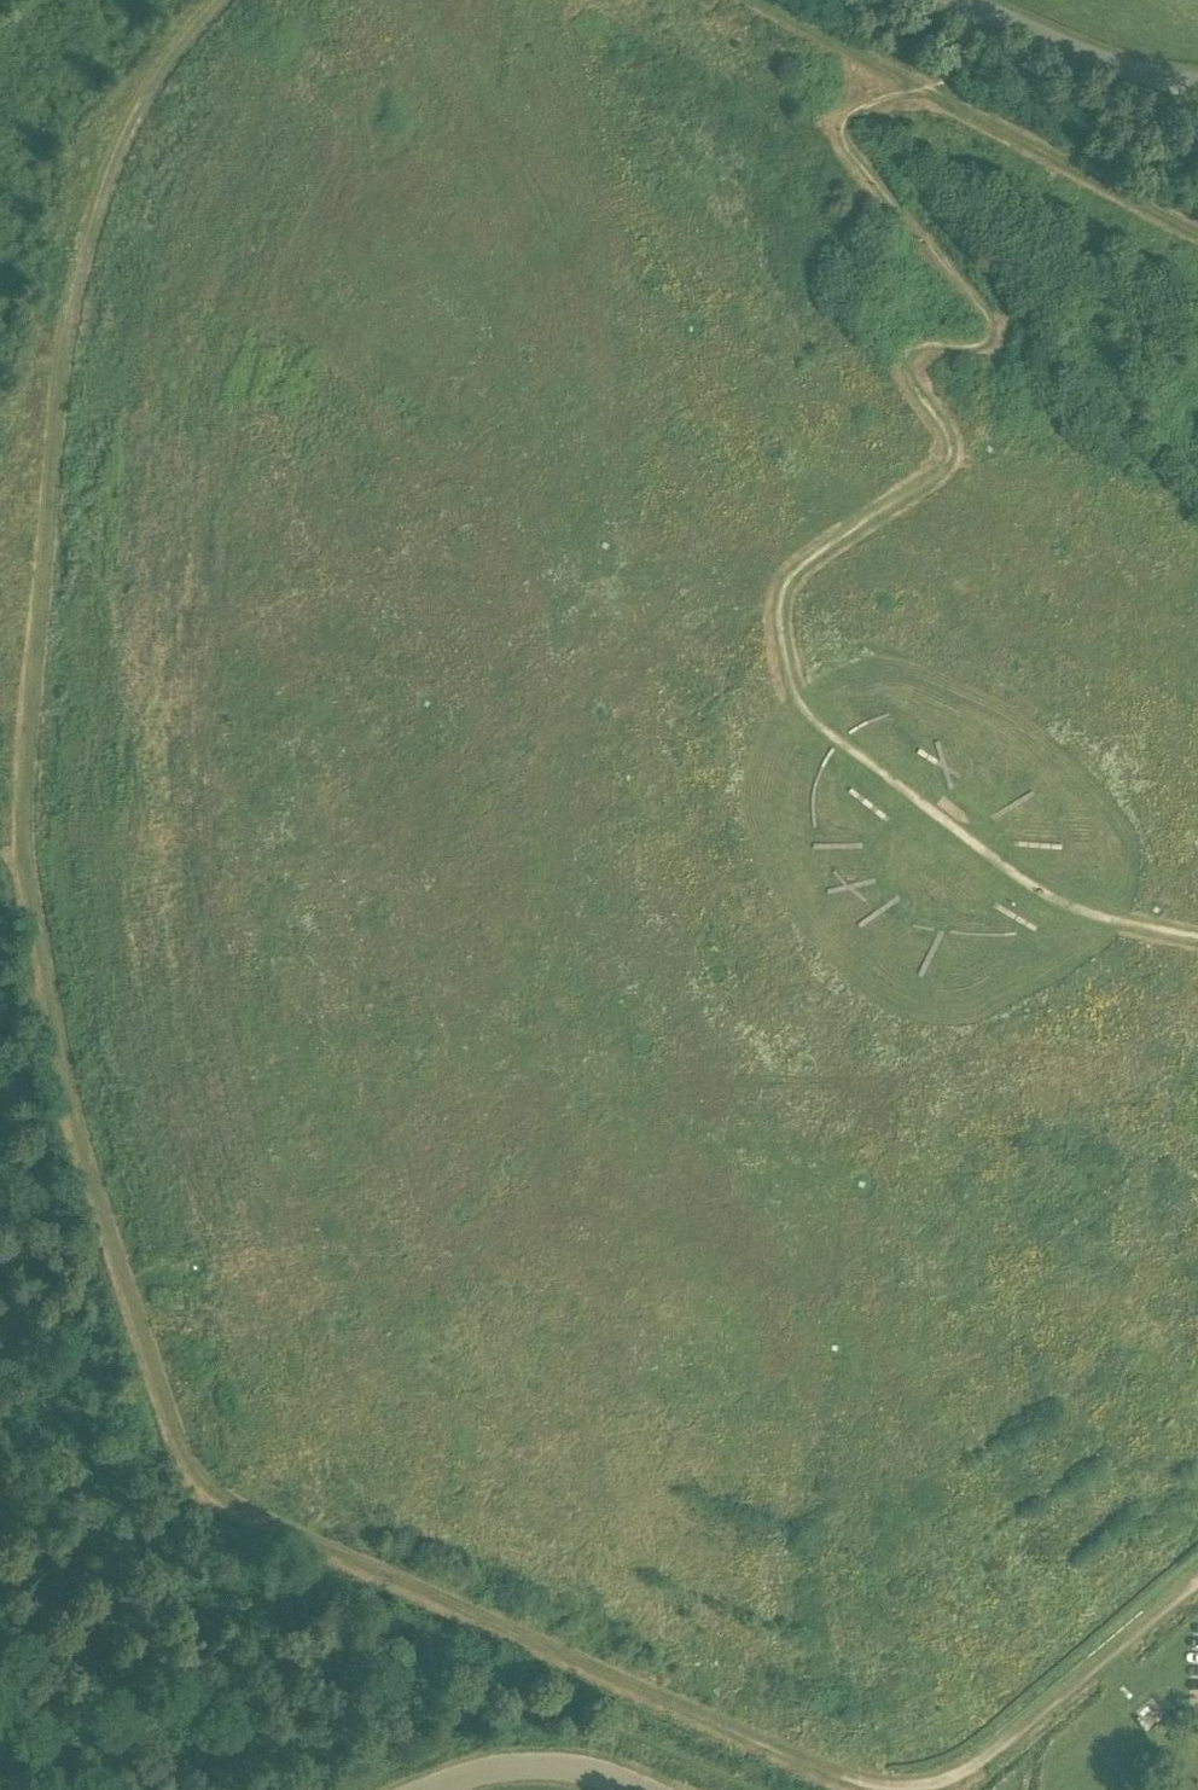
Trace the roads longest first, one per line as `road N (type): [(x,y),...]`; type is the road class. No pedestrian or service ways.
road 1 (track): [(1197,1586),(958,1778),(893,1789),(759,1743),(553,1639),(226,1492),(174,1428),(71,1074),(27,826),(55,448),(67,329),(93,213),(131,121),(192,33),(225,0)]
road 2 (track): [(758,0),(1197,237)]
road 3 (unclassified): [(1197,80),(1119,71),(958,0)]
road 4 (unclassified): [(440,1789),(532,1768),(583,1771),(644,1789)]

